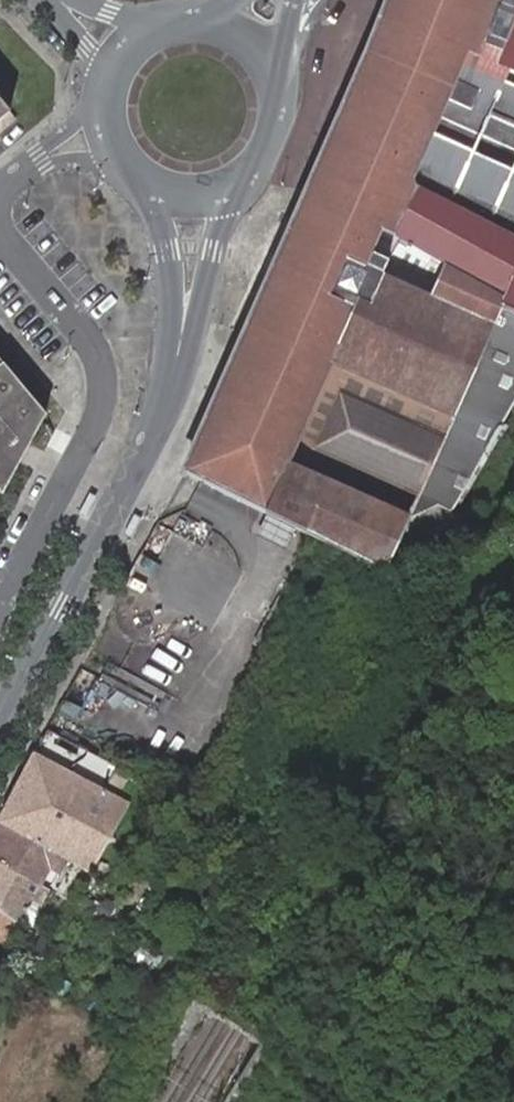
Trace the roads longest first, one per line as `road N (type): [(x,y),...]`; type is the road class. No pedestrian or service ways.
road 1 (residential): [(0,219),(90,334),(105,368),(105,397),(0,607)]
road 2 (secondary): [(0,730),(173,387),(182,333)]
road 3 (secondary): [(182,333),(243,177)]
road 4 (secondary): [(139,177),(182,333)]
road 5 (secondary): [(195,13),(140,28),(119,48),(101,88)]

